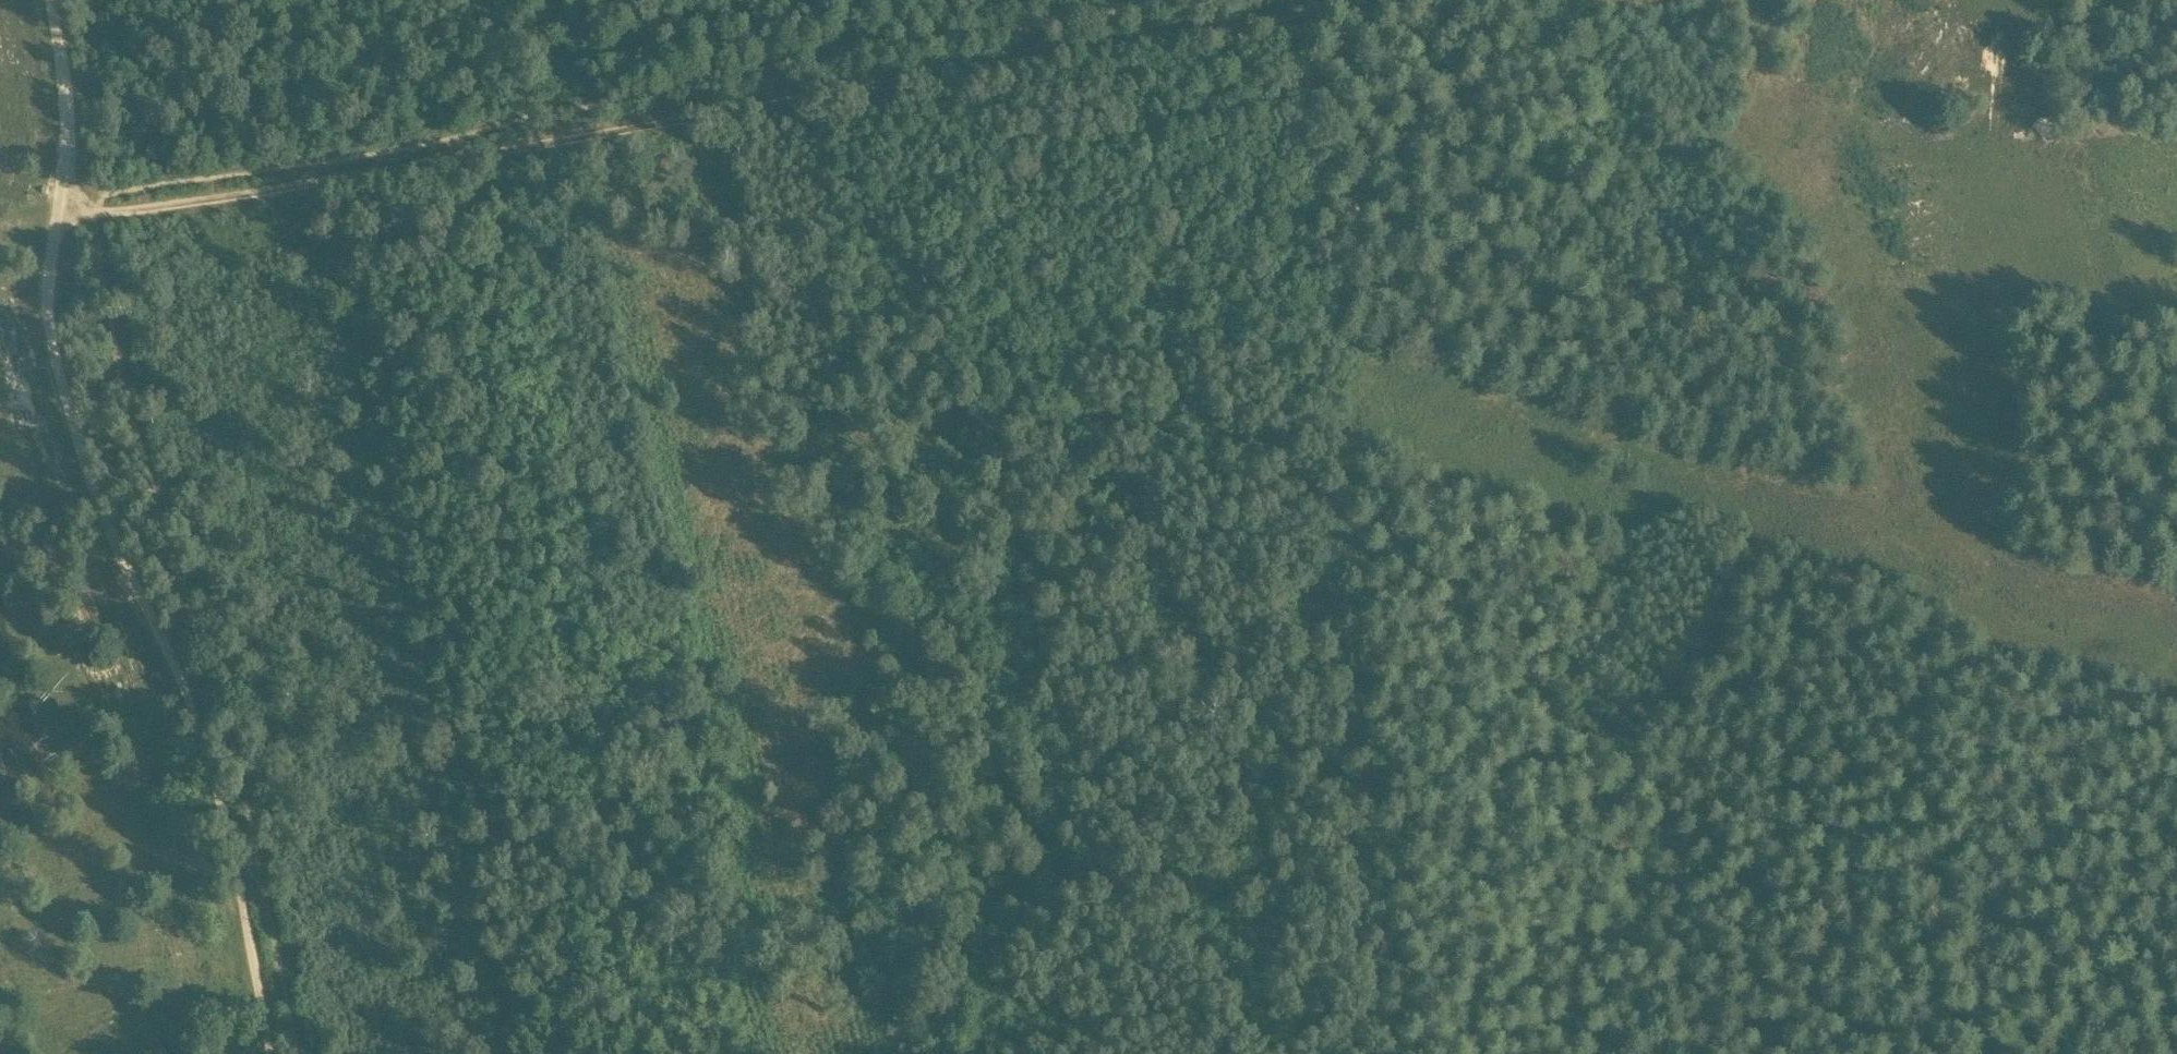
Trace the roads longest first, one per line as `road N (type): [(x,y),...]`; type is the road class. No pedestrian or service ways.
road 1 (track): [(1323,0),(1234,28),(271,189),(56,217)]
road 2 (track): [(277,1053),(221,775),(111,521),(50,340),(43,283),(56,217)]
road 3 (track): [(56,217),(67,99),(58,0)]

